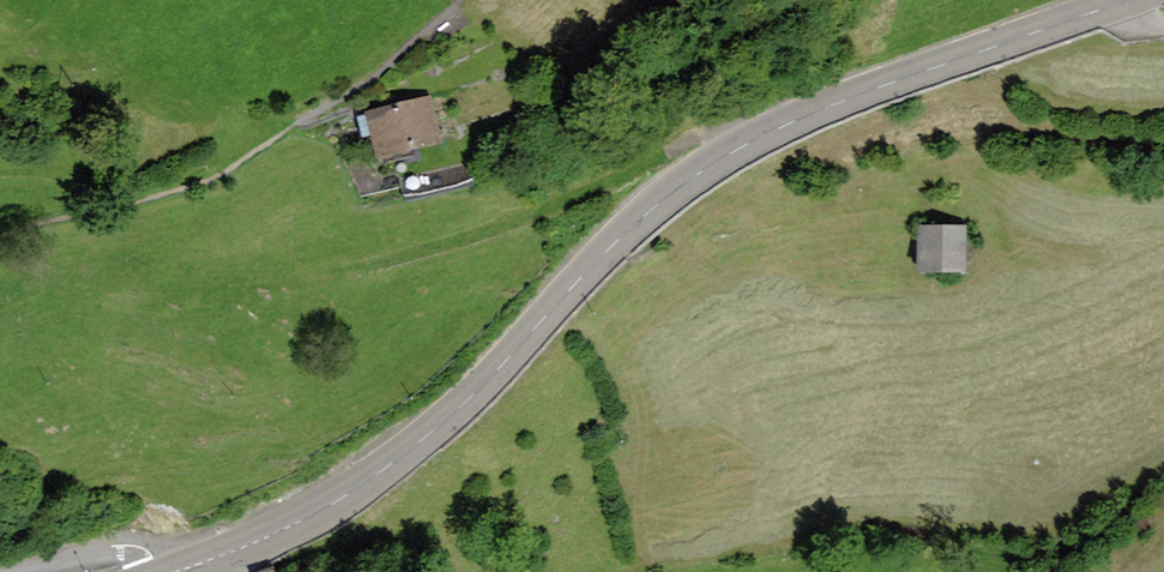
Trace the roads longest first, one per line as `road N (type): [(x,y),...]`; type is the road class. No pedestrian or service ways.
road 1 (secondary): [(172,571),(261,538),(391,458),(608,244),(743,136),(851,90),(1124,0)]
road 2 (track): [(743,136),(704,135),(526,214),(387,258),(243,271),(141,256),(64,258),(25,271)]
road 3 (track): [(317,117),(456,0)]

